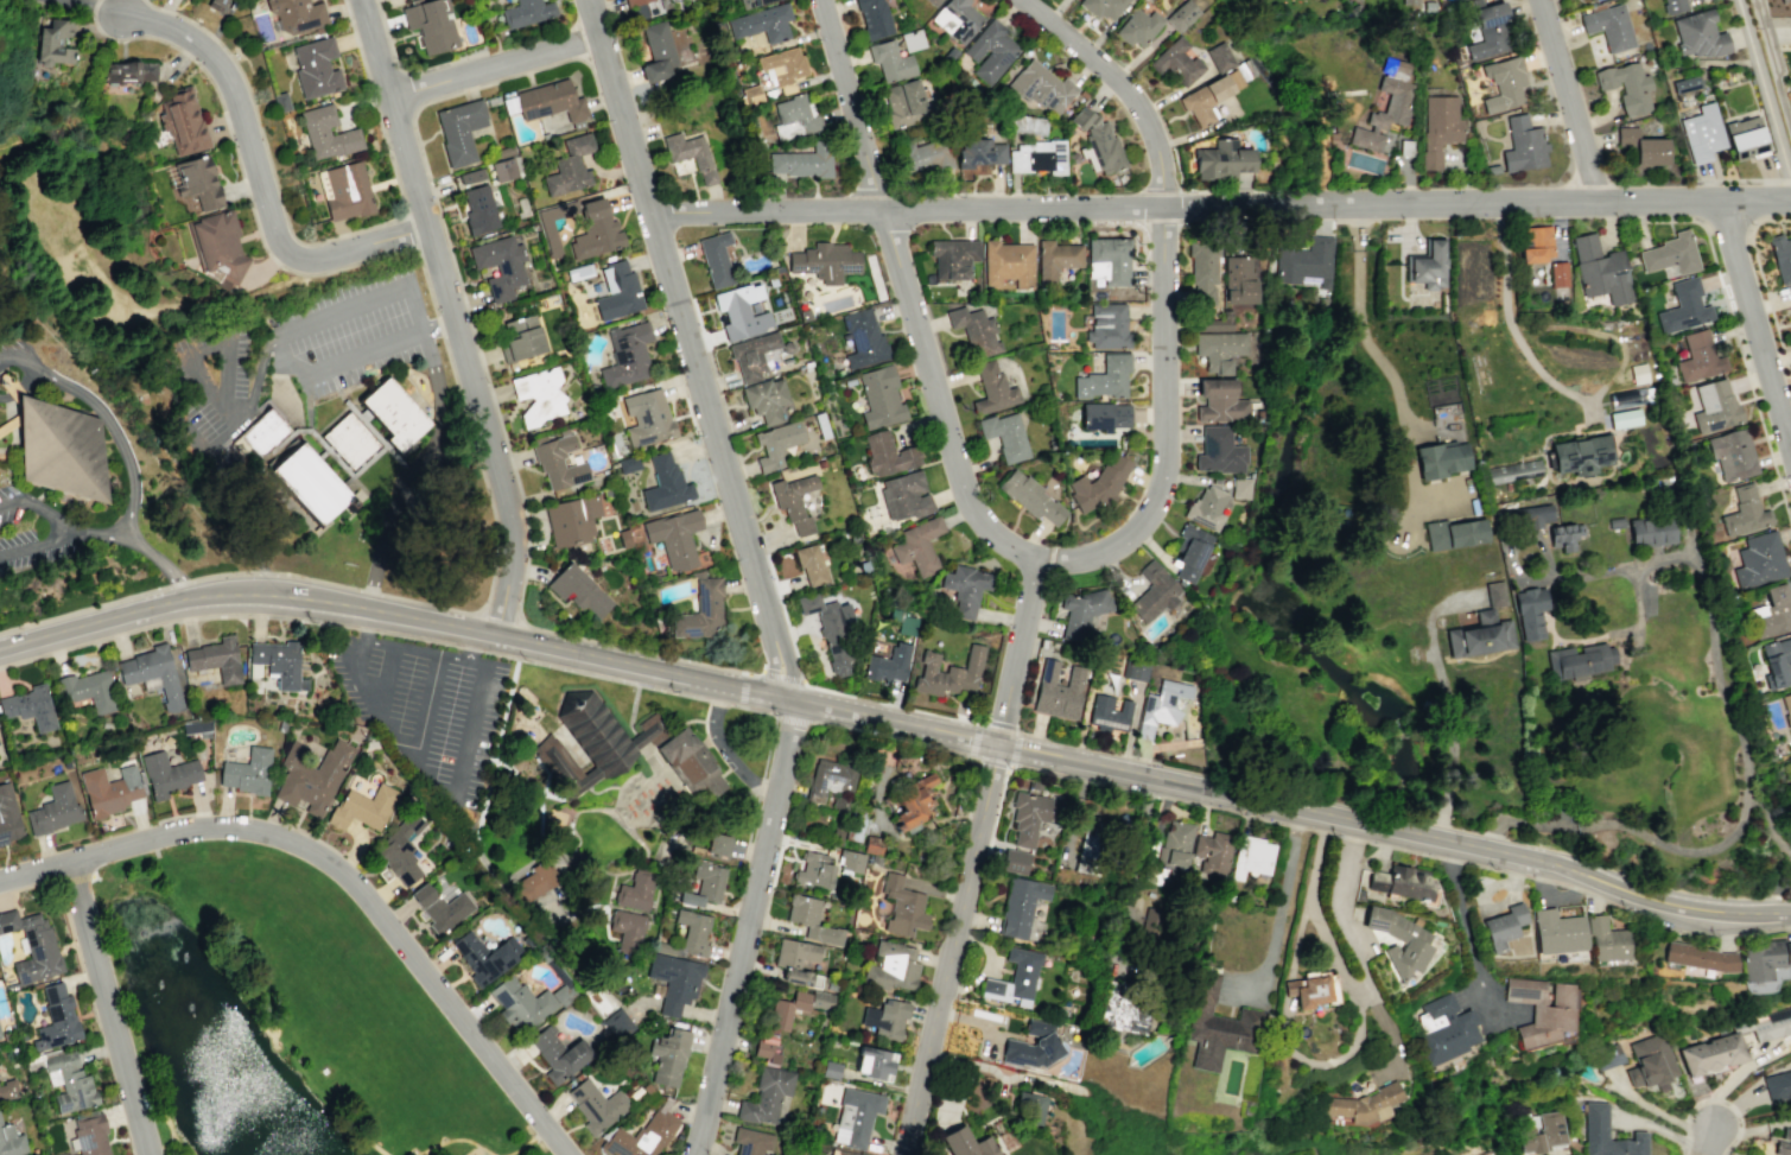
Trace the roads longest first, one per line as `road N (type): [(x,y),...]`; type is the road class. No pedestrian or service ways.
road 1 (tertiary): [(1790,199),(653,210)]
road 2 (secondary): [(1376,825),(475,629),(275,595)]
road 3 (residential): [(998,743),(1039,563),(1005,541),(967,496),(823,0)]
road 4 (tertiary): [(790,698),(591,0)]
road 5 (residential): [(566,1154),(370,901),(299,846),(261,832),(188,831),(0,879)]
road 6 (residential): [(1039,563),(1107,557),(1149,522),(1162,494),(1163,208),(1160,159),(1132,101),(1024,0)]
road 7 (residential): [(497,634),(513,560),(501,476),(363,0)]
road 8 (residential): [(693,1154),(792,728),(790,698)]
road 9 (residential): [(427,227),(313,264),(287,256),(226,74),(167,26),(125,17)]
road 10 (secondary): [(1790,913),(1673,903),(1552,863),(1376,825)]
road 11 (tertiary): [(906,1154),(998,743)]
road 12 (residential): [(148,1154),(71,861)]
road 13 (secondary): [(275,595),(190,596),(0,646)]
road 14 (residential): [(1790,450),(1716,201)]
road 15 (residential): [(394,99),(602,38)]
road 16 (residential): [(1594,198),(1536,0)]
road 17 (residential): [(1790,129),(1753,0)]

